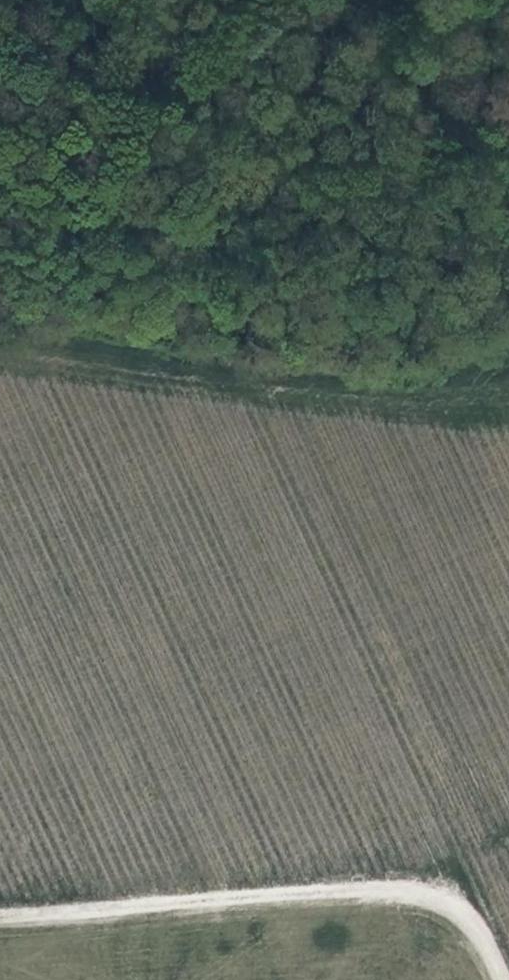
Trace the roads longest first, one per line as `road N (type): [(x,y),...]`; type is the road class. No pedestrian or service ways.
road 1 (track): [(0,917),(429,890),(477,919),(505,979)]

